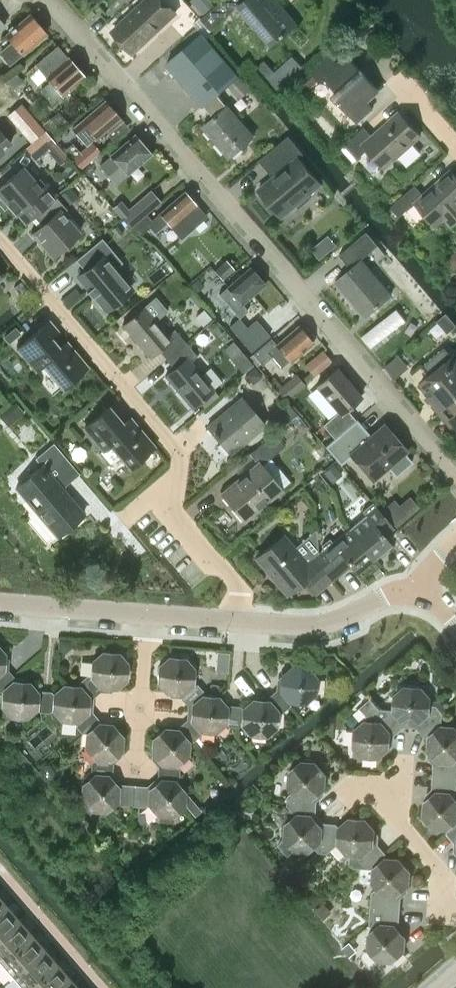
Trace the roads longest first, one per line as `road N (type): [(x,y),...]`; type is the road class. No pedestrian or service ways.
road 1 (unclassified): [(455,474),(49,0)]
road 2 (residential): [(240,620),(242,596),(164,502),(178,454),(0,242)]
road 3 (residential): [(145,614),(133,779)]
road 4 (residential): [(455,914),(442,898),(443,875),(367,786)]
road 5 (residential): [(240,620),(299,624),(386,597)]
road 6 (residential): [(0,605),(145,614)]

